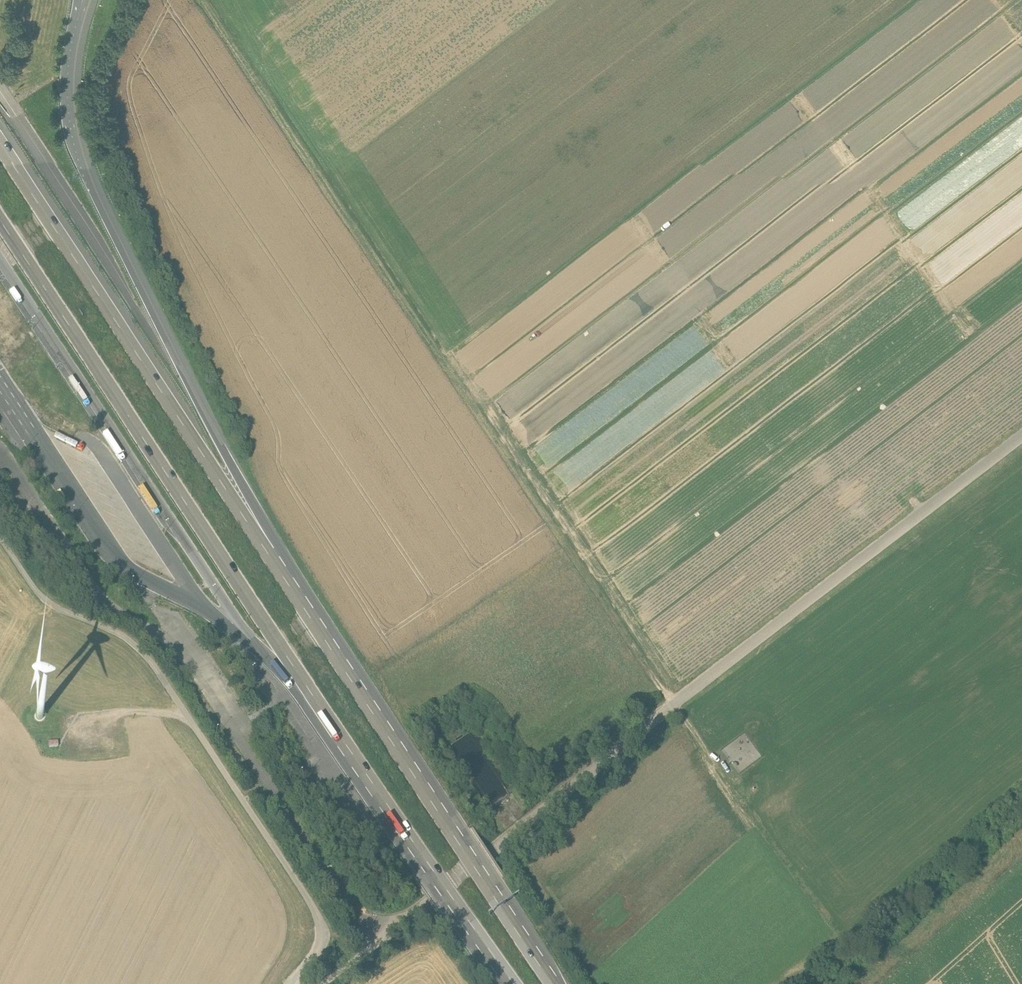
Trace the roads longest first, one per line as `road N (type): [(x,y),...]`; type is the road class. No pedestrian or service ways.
road 1 (track): [(727,784),(199,0)]
road 2 (unclassified): [(1021,441),(386,934)]
road 3 (unclassified): [(0,537),(45,600),(119,635),(156,666),(317,919),(317,950),(292,983)]
road 4 (motorway): [(267,552),(79,160),(67,86),(78,21)]
road 5 (motorway): [(0,220),(313,695)]
road 6 (motorway): [(552,983),(267,552)]
road 7 (motorway): [(267,552),(0,146)]
road 8 (motorway): [(0,259),(250,640)]
road 9 (unclassified): [(386,934),(351,913),(179,648)]
road 10 (motorway): [(313,695),(513,983)]
road 11 (motorway): [(0,382),(118,563),(184,598)]

